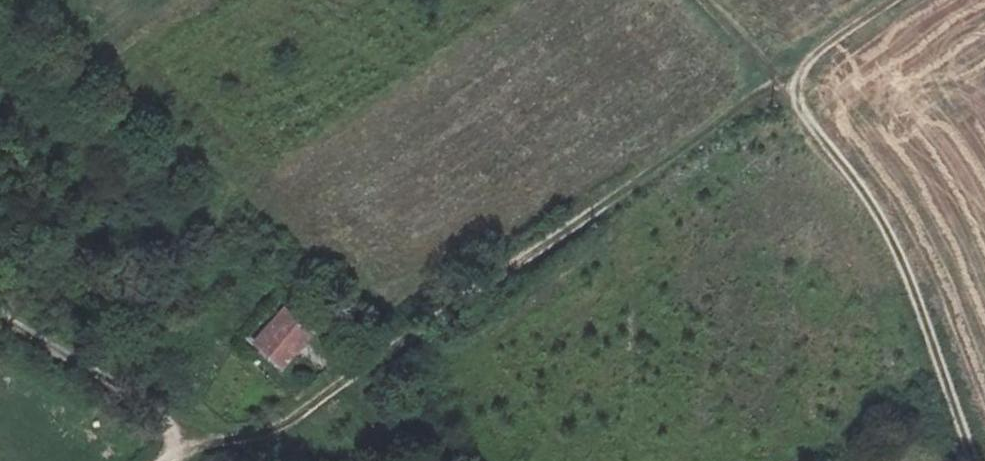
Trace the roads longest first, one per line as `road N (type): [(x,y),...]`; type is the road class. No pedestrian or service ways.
road 1 (track): [(710,0),(797,92),(763,92),(295,417),(170,460)]
road 2 (track): [(896,0),(817,53),(797,92),(802,114),(882,218),(976,460)]
road 3 (track): [(193,446),(109,378),(0,313)]

